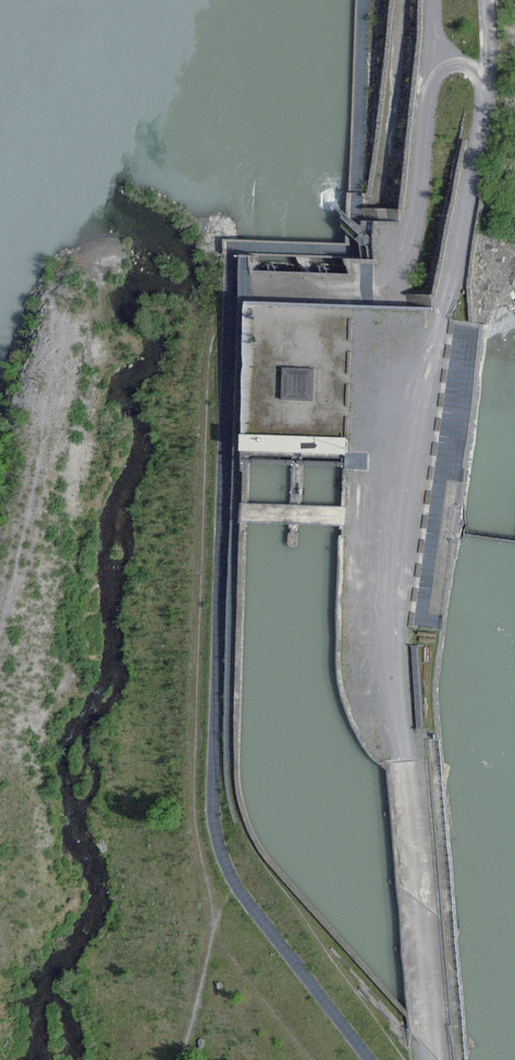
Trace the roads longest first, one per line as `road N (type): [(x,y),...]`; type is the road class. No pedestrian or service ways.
road 1 (track): [(444,1059),(406,619),(444,332),(491,85),(496,0)]
road 2 (track): [(435,0),(418,220),(386,286)]
road 3 (track): [(198,802),(219,913),(188,1059)]
road 4 (track): [(403,0),(379,189)]

